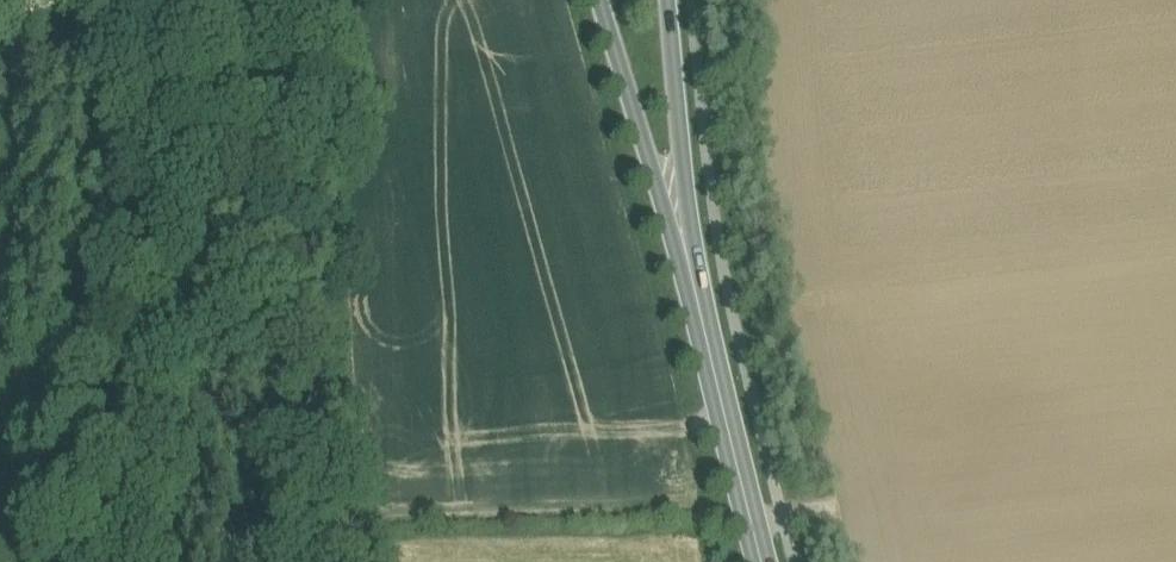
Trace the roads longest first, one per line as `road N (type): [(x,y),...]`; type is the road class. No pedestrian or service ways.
road 1 (tertiary): [(603,0),(693,286)]
road 2 (tertiary): [(693,286),(664,0)]
road 3 (tertiary): [(762,561),(693,286)]

